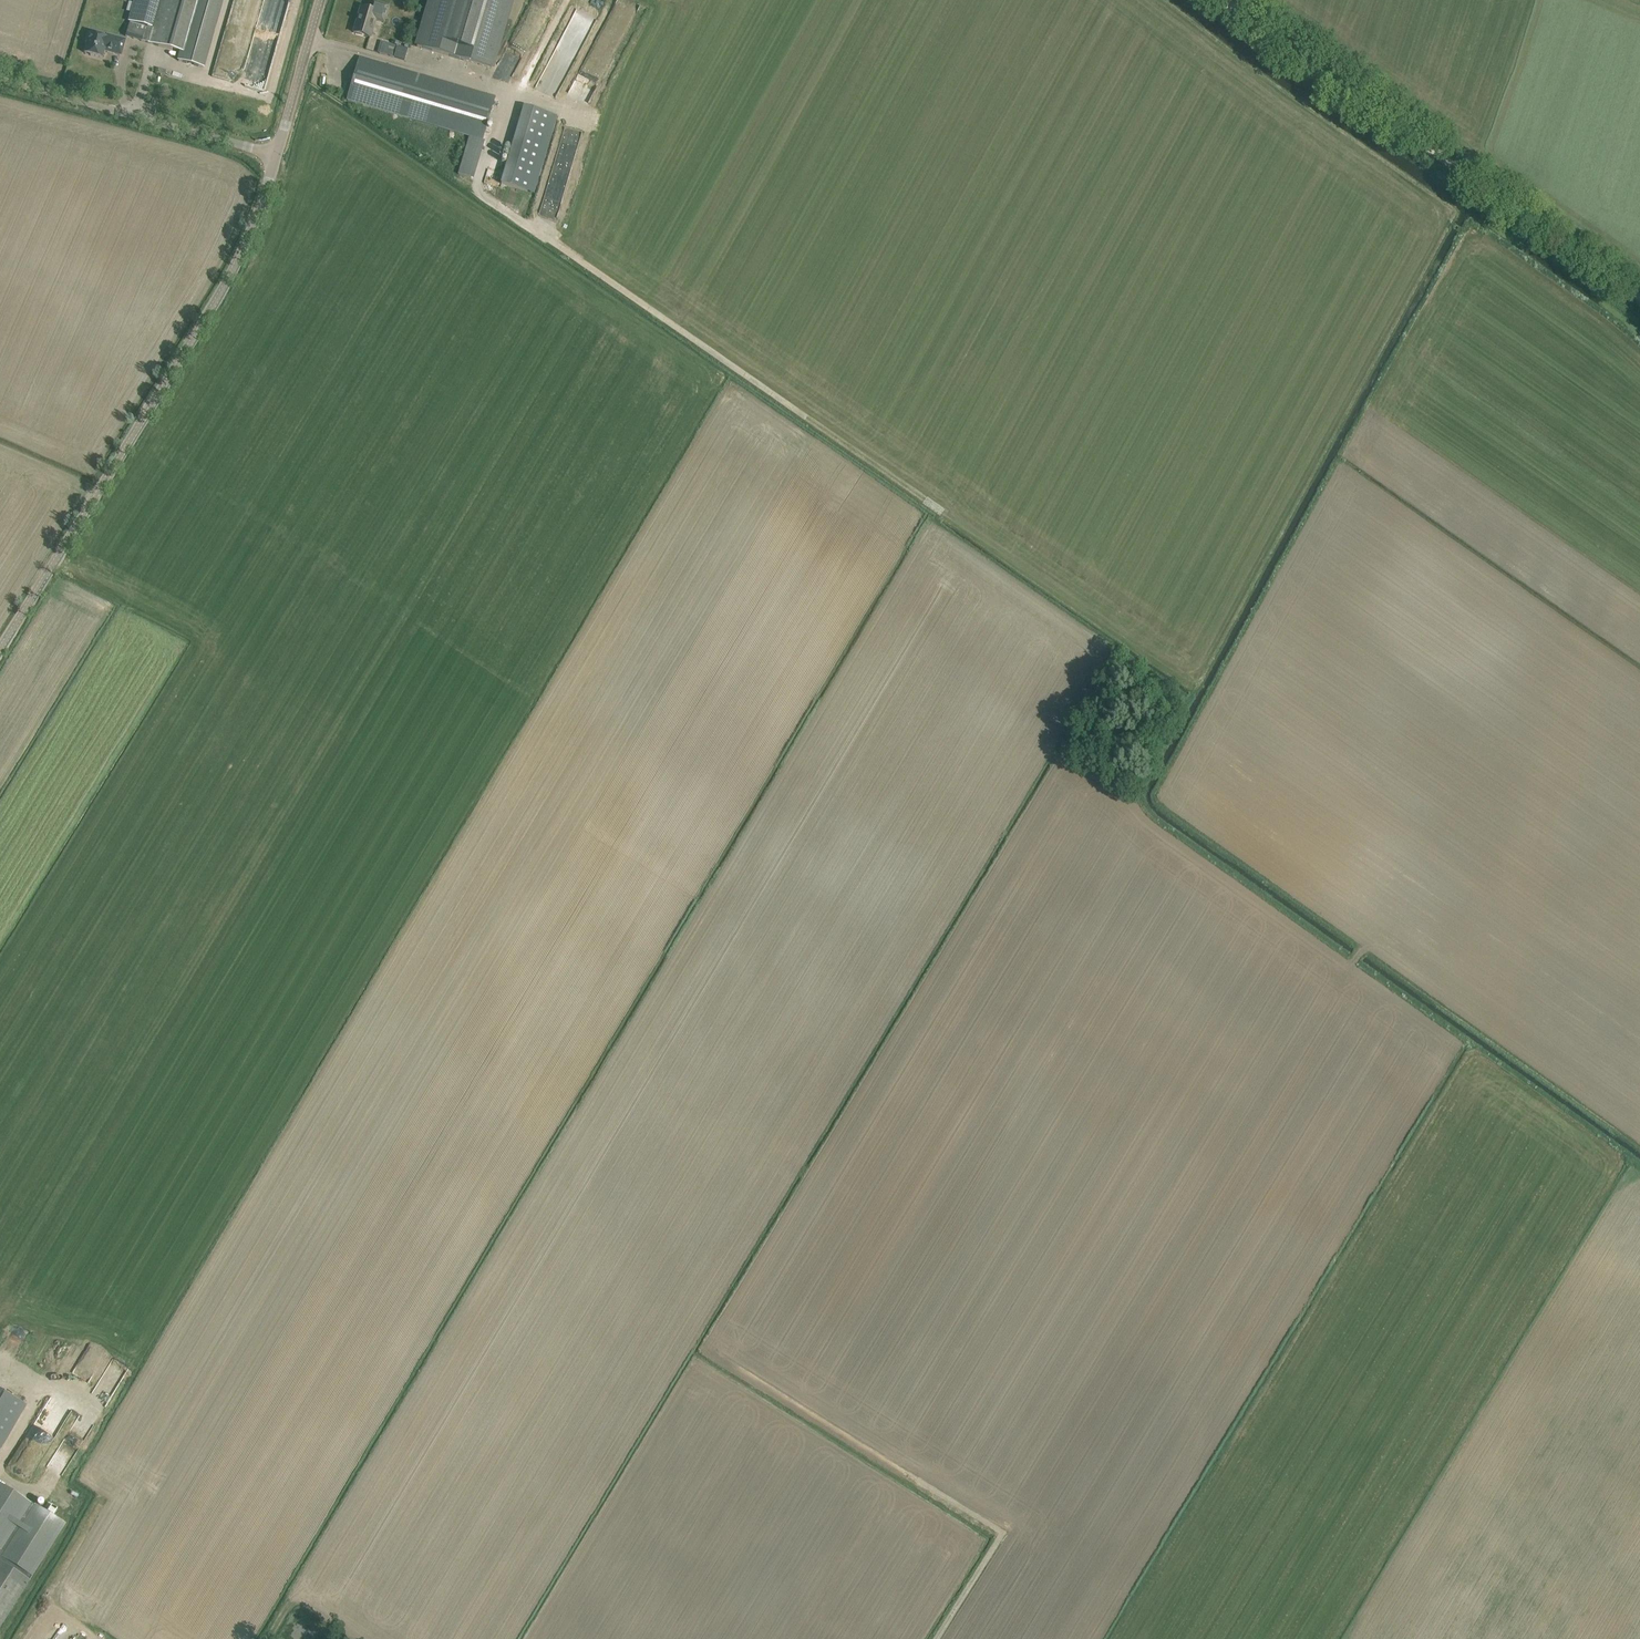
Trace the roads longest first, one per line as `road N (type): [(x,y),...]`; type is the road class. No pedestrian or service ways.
road 1 (tertiary): [(0,643),(219,289),(275,158)]
road 2 (track): [(1230,0),(1639,298)]
road 3 (unclassified): [(275,158),(0,86)]
road 4 (tertiary): [(275,158),(319,0)]

